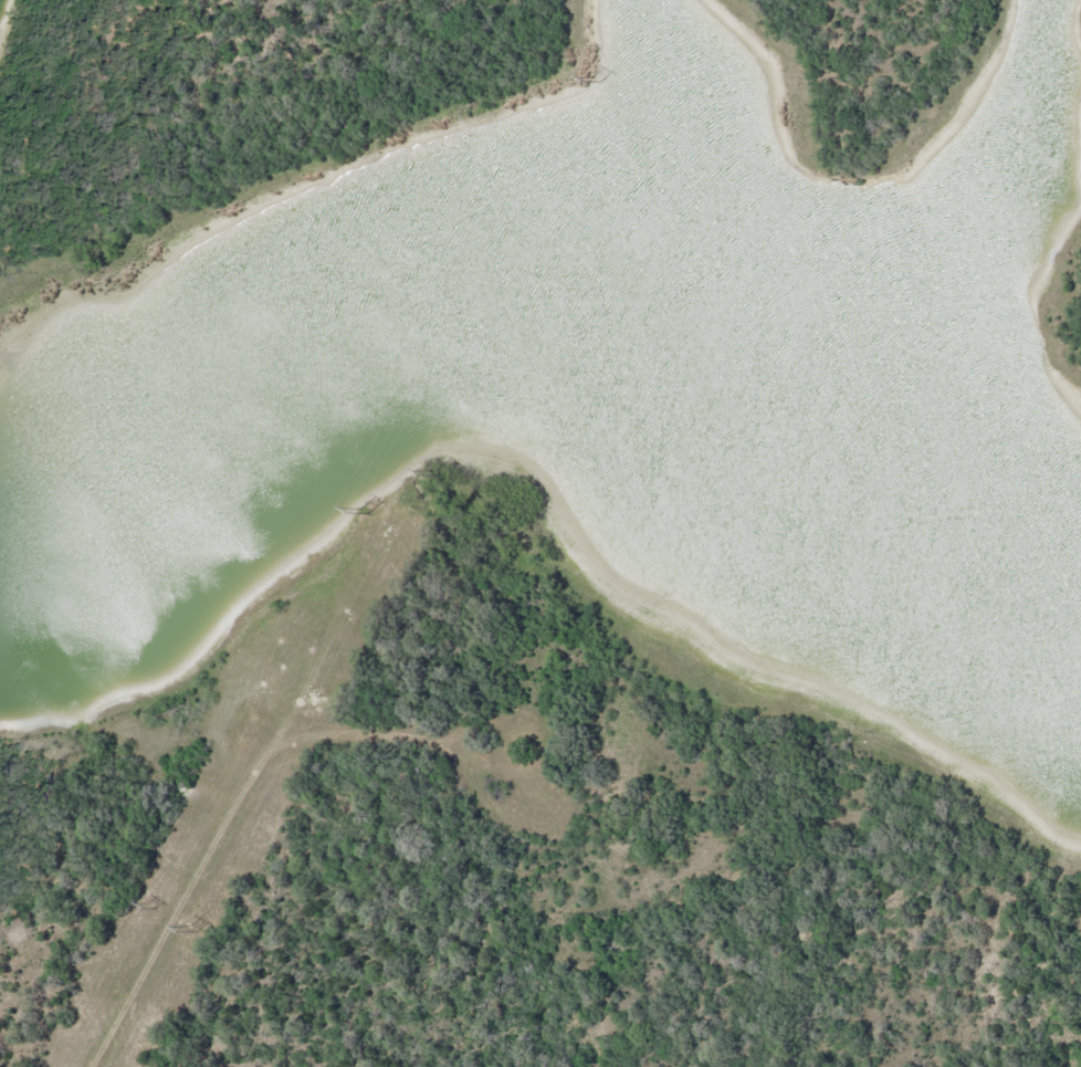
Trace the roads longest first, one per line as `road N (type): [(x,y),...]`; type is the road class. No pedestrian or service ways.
road 1 (track): [(88,1066),(294,694)]

